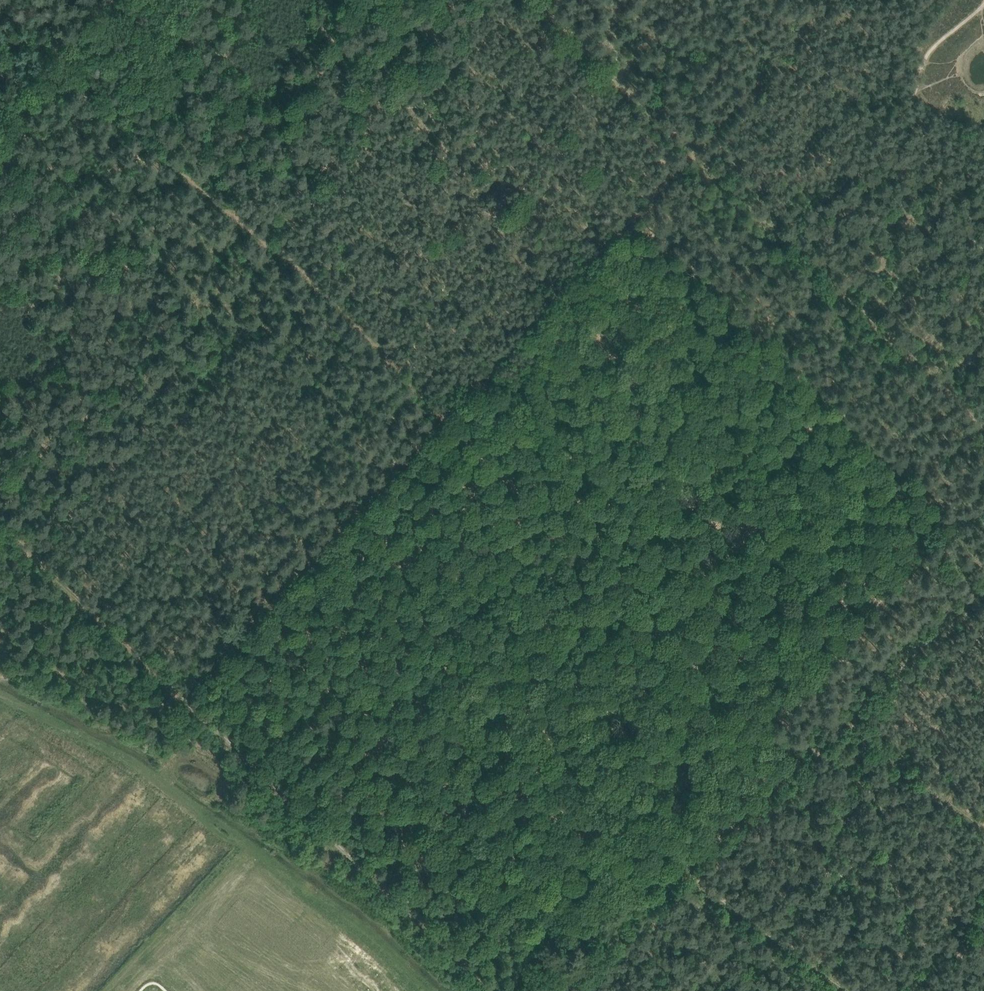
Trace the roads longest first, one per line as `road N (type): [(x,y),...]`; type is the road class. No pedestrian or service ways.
road 1 (track): [(488,987),(179,698)]
road 2 (track): [(0,525),(179,698)]
road 3 (track): [(126,0),(0,134)]

